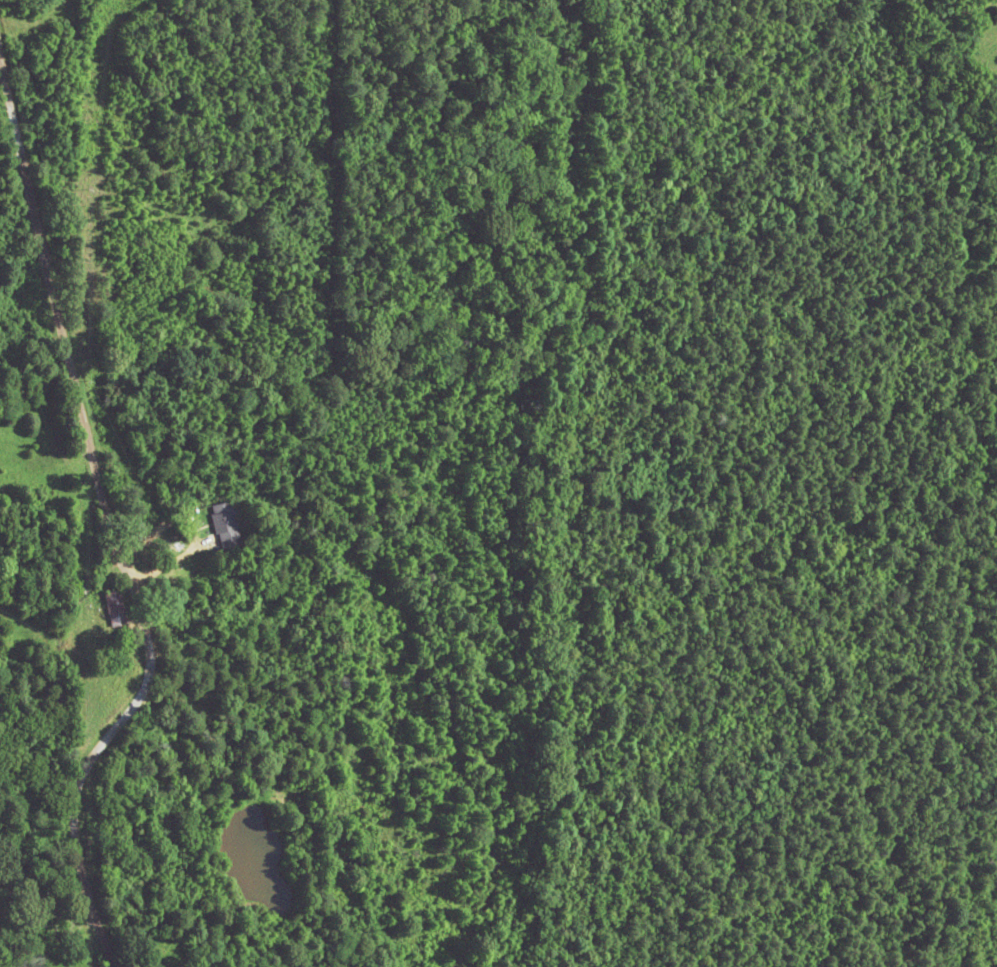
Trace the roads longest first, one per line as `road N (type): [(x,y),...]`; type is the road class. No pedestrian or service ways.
road 1 (residential): [(91,966),(40,876),(51,762),(97,655),(86,516),(20,310),(4,300),(0,285)]

